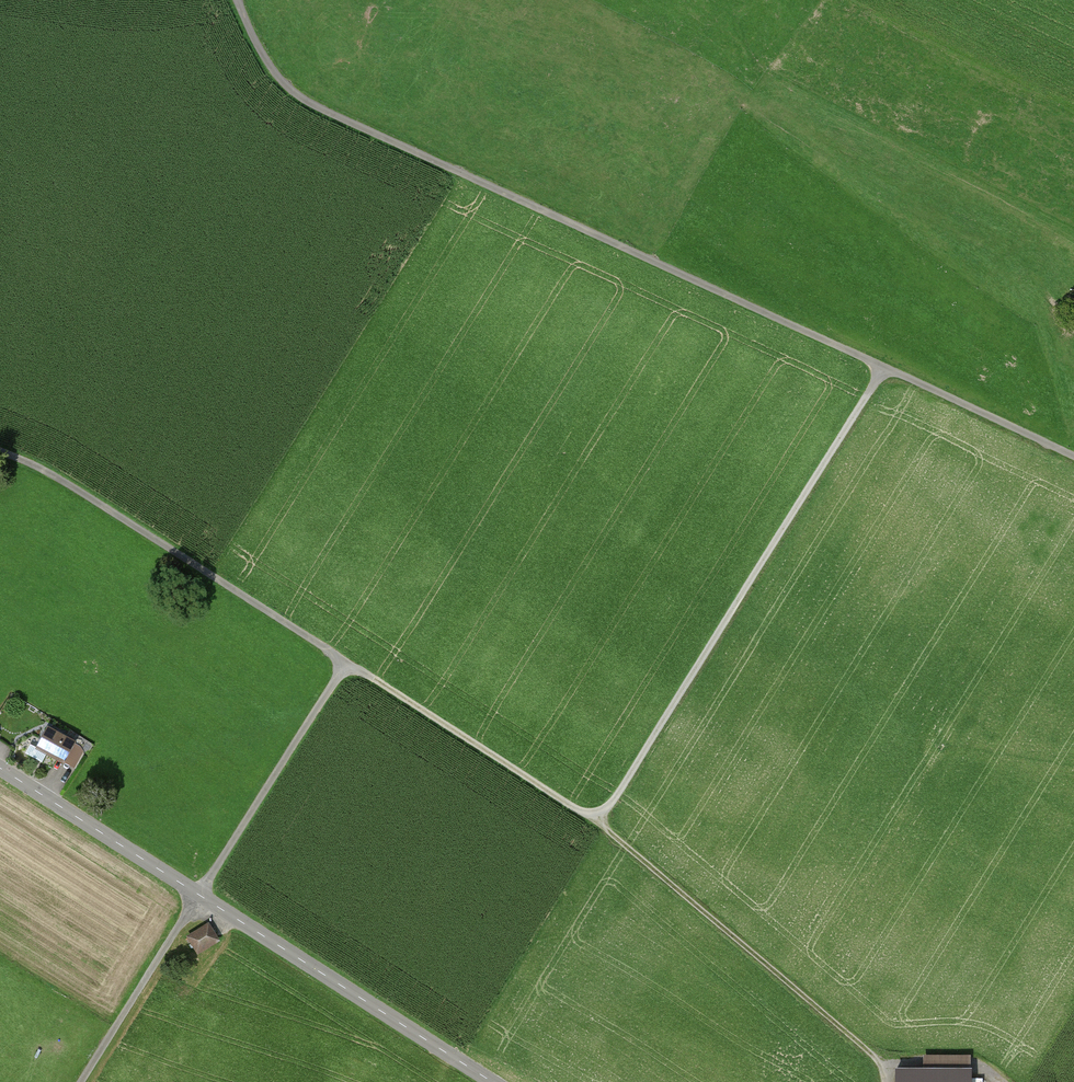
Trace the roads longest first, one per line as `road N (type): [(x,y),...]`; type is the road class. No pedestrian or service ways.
road 1 (track): [(884,1081),(879,1060),(600,824),(58,477),(0,451)]
road 2 (track): [(1073,457),(333,116),(293,94),(238,0)]
road 3 (tertiary): [(0,769),(492,1081)]
road 4 (track): [(600,824),(885,367)]
road 5 (track): [(346,664),(83,1081)]

